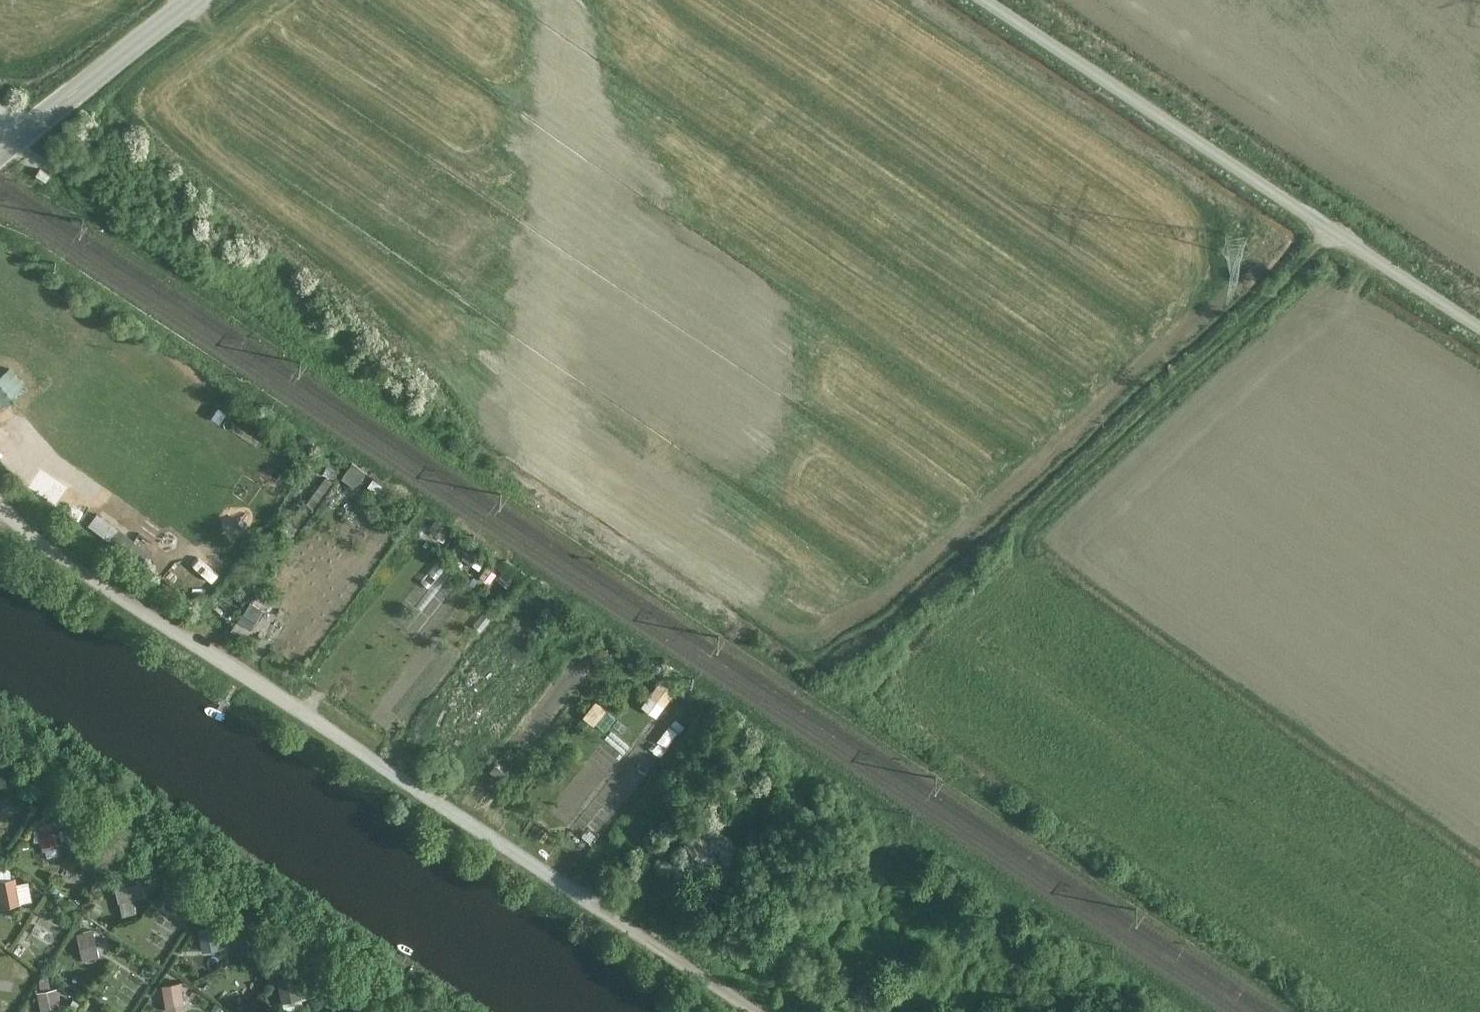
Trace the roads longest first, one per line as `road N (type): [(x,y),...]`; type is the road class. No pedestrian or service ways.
road 1 (track): [(764,1011),(167,624),(0,503)]
road 2 (unclassified): [(1479,326),(983,0)]
road 3 (unclassified): [(0,159),(201,0)]

